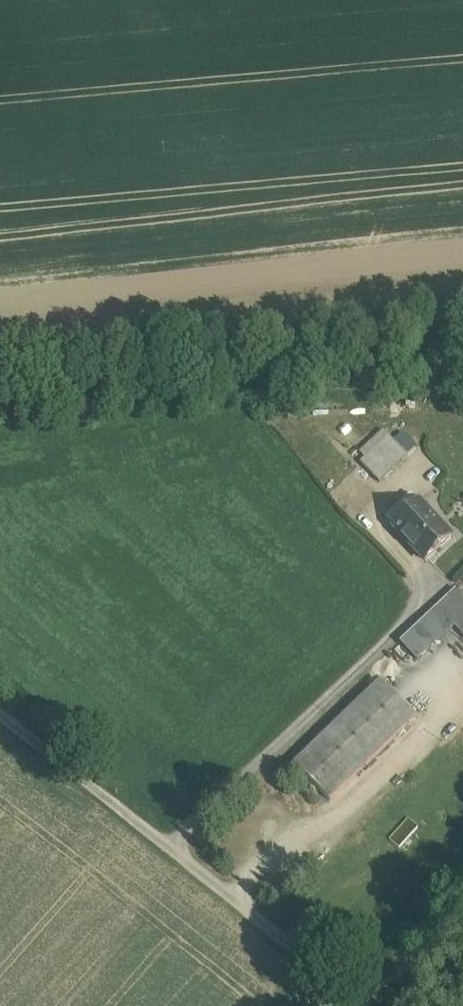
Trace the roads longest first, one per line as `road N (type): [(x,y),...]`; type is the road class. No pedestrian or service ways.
road 1 (track): [(0,365),(462,314)]

